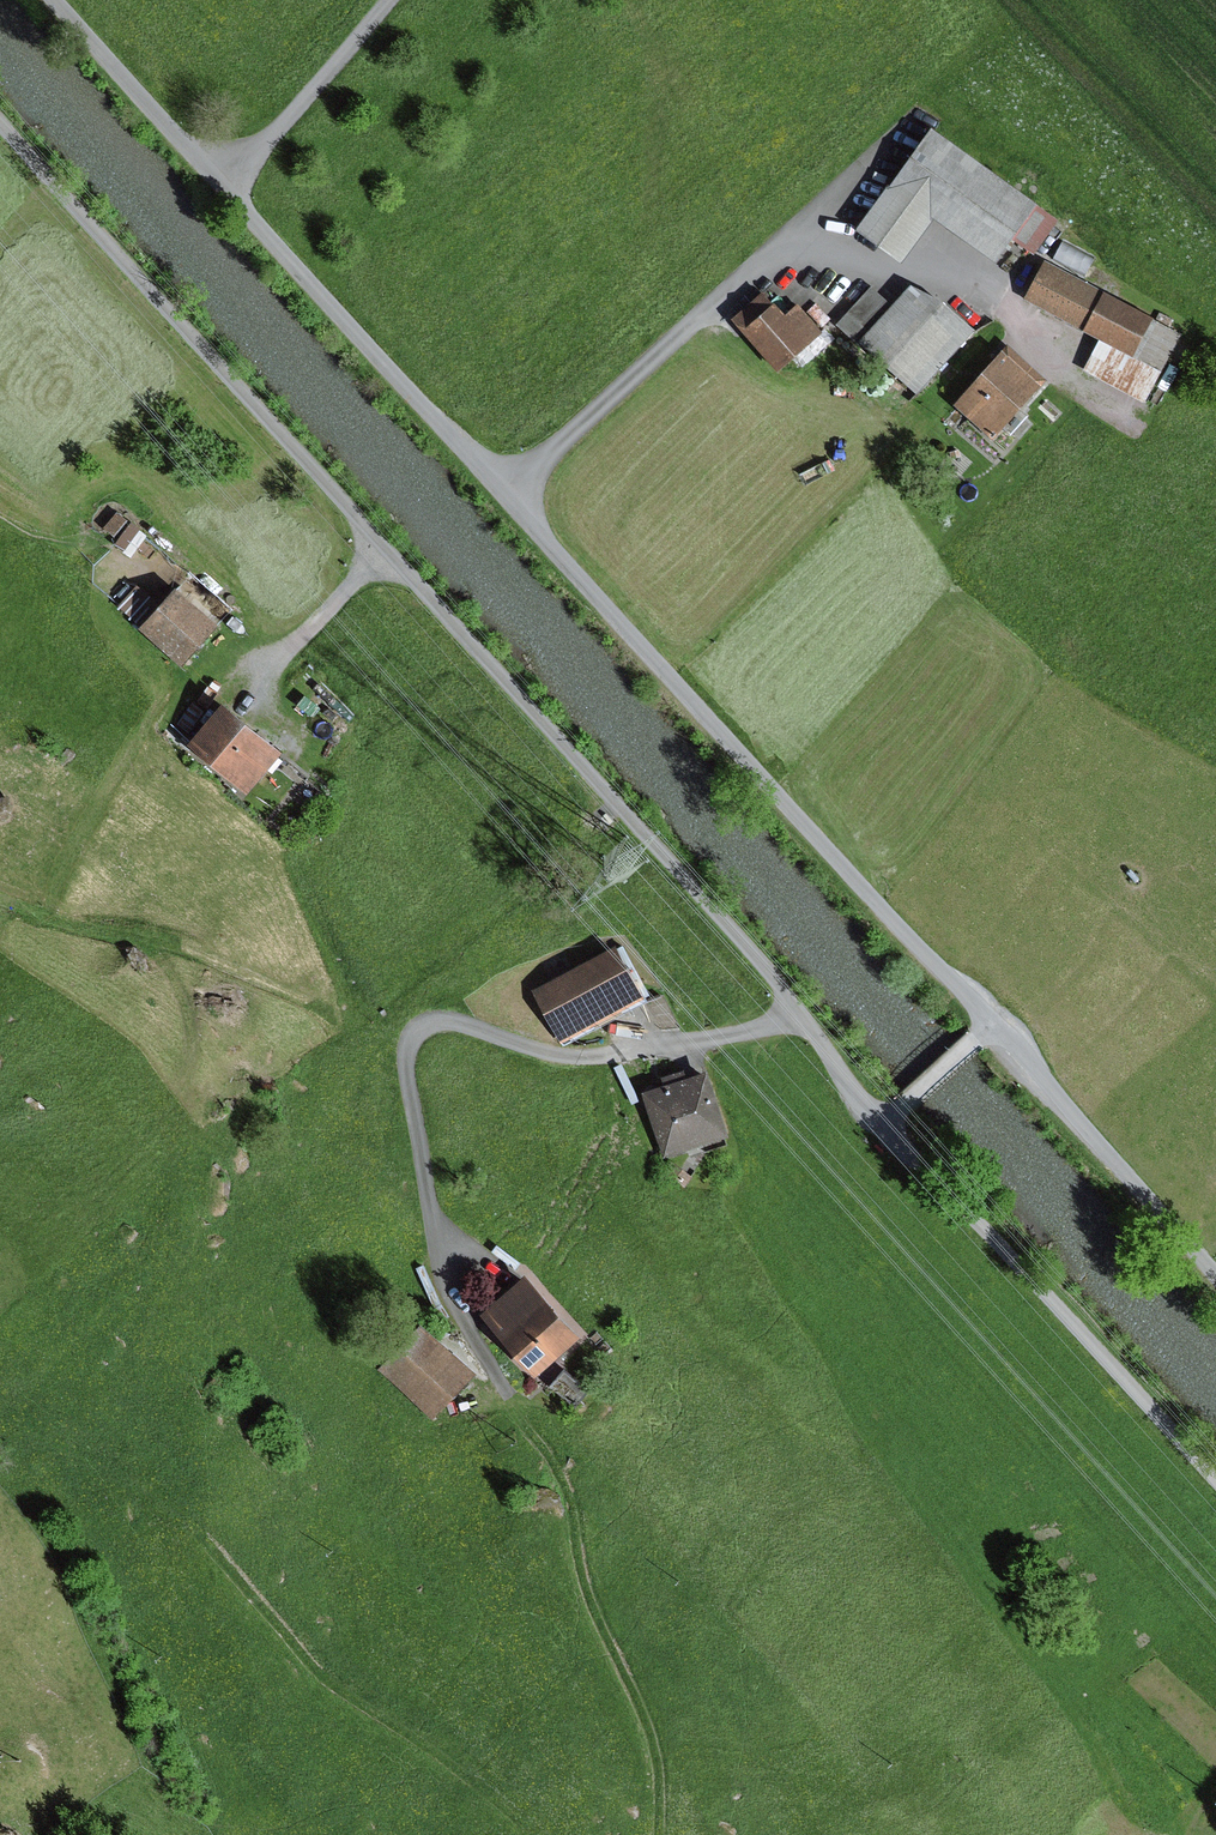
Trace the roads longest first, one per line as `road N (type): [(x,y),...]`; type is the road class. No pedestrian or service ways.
road 1 (track): [(992,1026),(53,0)]
road 2 (track): [(0,128),(771,973),(881,1126)]
road 3 (track): [(797,1011),(770,1027),(591,1058),(553,1055),(439,1021),(420,1025),(410,1040),(406,1064),(448,1293),(576,1506),(602,1628),(655,1742),(659,1834)]
road 4 (track): [(510,492),(781,251),(939,274),(989,292)]
road 5 (track): [(881,1126),(1215,1479)]
road 6 (track): [(539,1834),(414,1729),(342,1681),(203,1523)]
road 7 (track): [(1215,1274),(992,1026)]
road 8 (track): [(224,188),(390,0)]
road 9 (track): [(992,1026),(881,1126)]

